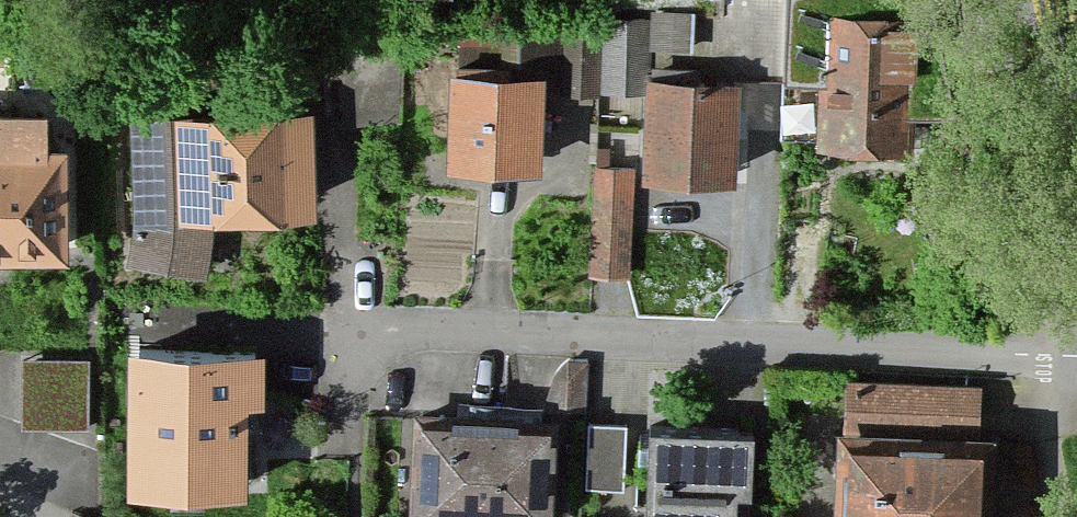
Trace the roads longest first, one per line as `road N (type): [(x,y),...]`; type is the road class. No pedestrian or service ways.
road 1 (residential): [(1076,355),(477,328),(371,343),(345,413)]
road 2 (residential): [(1076,135),(1050,0)]

